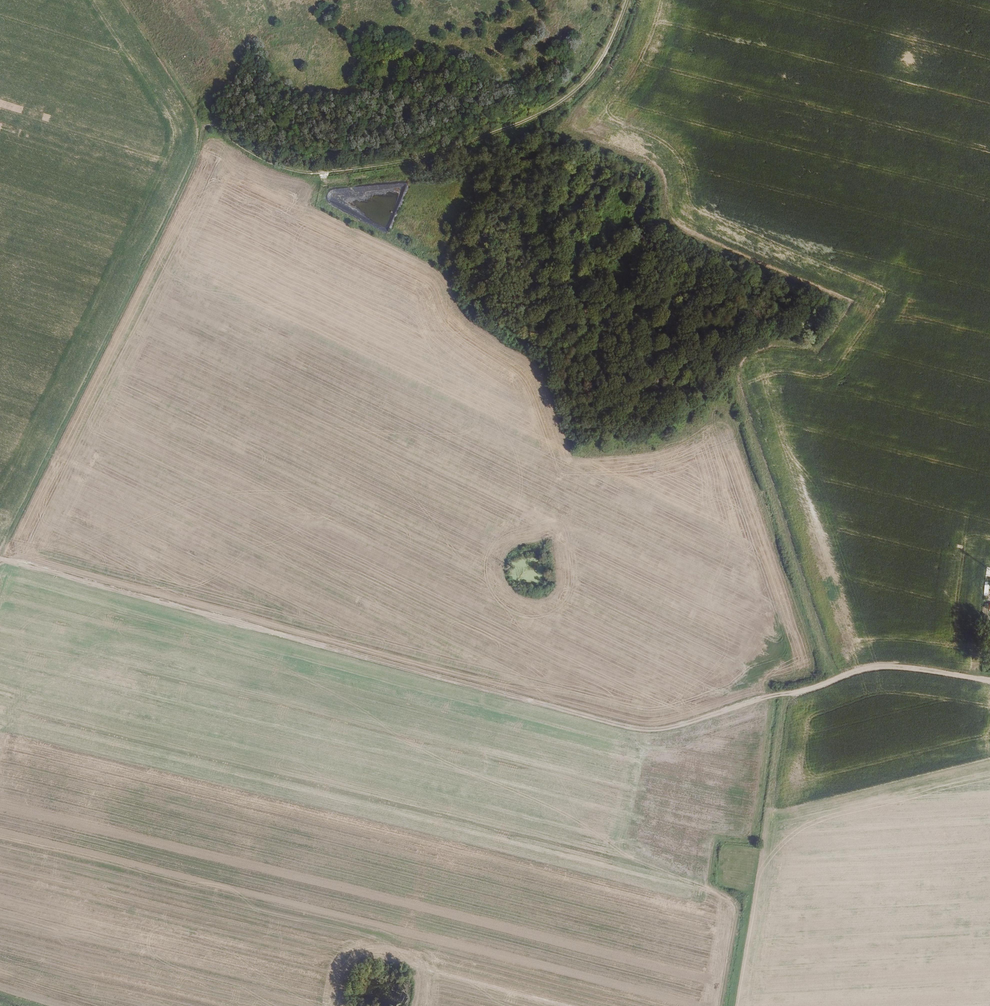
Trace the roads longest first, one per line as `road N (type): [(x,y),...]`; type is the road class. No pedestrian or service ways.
road 1 (track): [(0,560),(650,731),(869,669),(989,681)]
road 2 (track): [(0,554),(196,158),(203,126),(296,172),(409,160),(573,93),(607,49),(627,0)]

